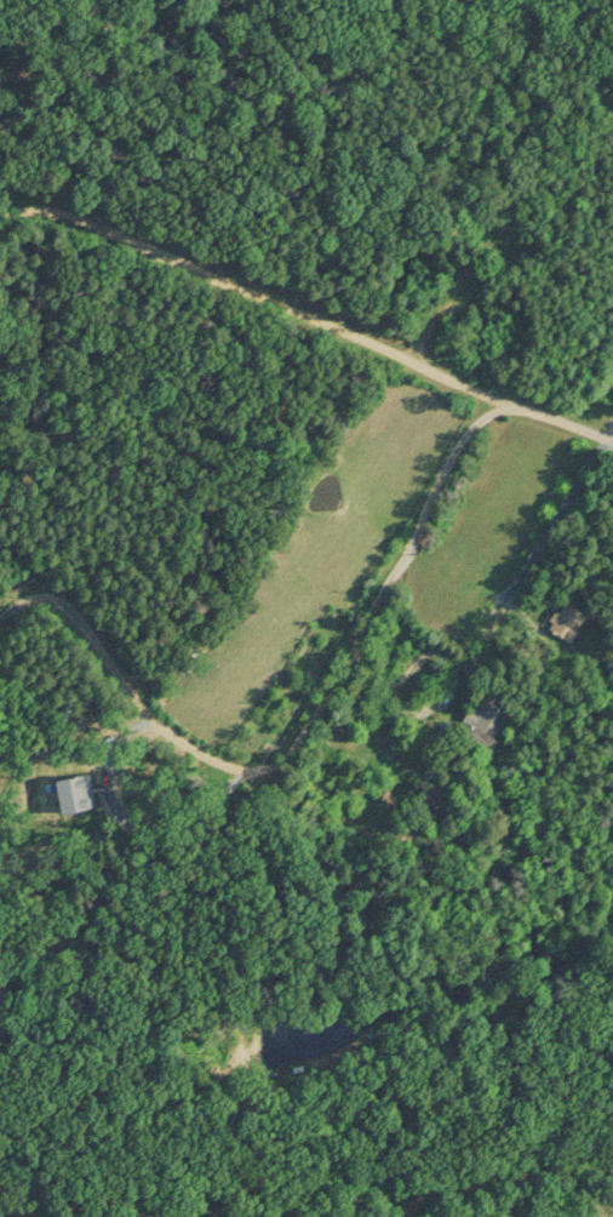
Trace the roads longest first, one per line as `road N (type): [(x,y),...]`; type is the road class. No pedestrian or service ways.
road 1 (residential): [(487,396),(292,744),(268,761),(224,760),(183,739),(48,576),(27,571),(0,591)]
road 2 (residential): [(487,396),(65,212),(38,210),(0,222)]
road 3 (residential): [(612,1166),(416,1205)]
road 4 (residential): [(612,439),(487,396)]

